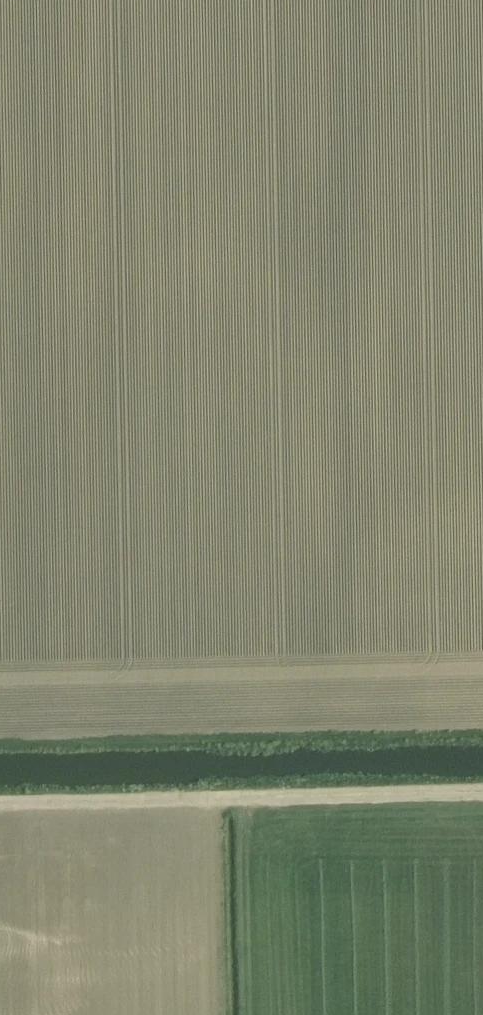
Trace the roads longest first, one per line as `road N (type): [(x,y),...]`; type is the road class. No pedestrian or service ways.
road 1 (track): [(0,804),(482,794)]

